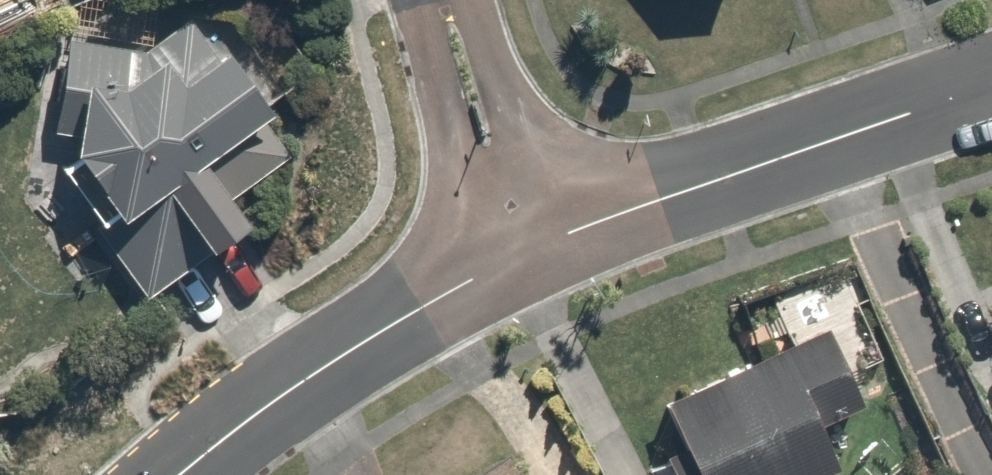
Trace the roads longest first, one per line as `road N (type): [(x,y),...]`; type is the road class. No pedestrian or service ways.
road 1 (tertiary): [(991,82),(528,254)]
road 2 (tertiary): [(528,254),(358,346),(190,474)]
road 3 (residential): [(528,254),(441,0)]

